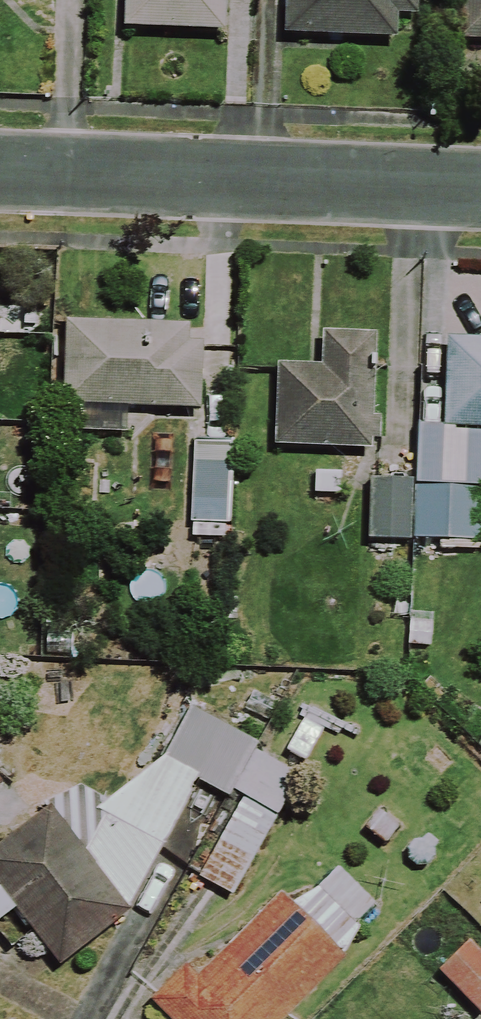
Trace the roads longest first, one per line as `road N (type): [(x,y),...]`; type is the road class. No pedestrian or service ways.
road 1 (residential): [(480,184),(0,168)]

